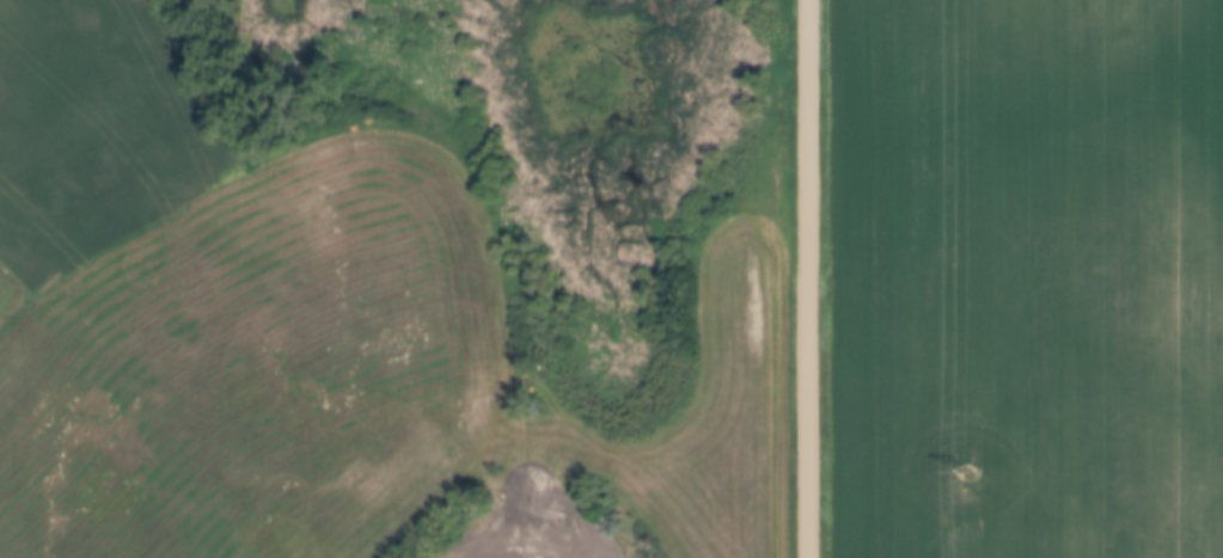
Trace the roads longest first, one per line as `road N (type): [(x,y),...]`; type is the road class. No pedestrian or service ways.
road 1 (residential): [(800,557),(800,0)]

